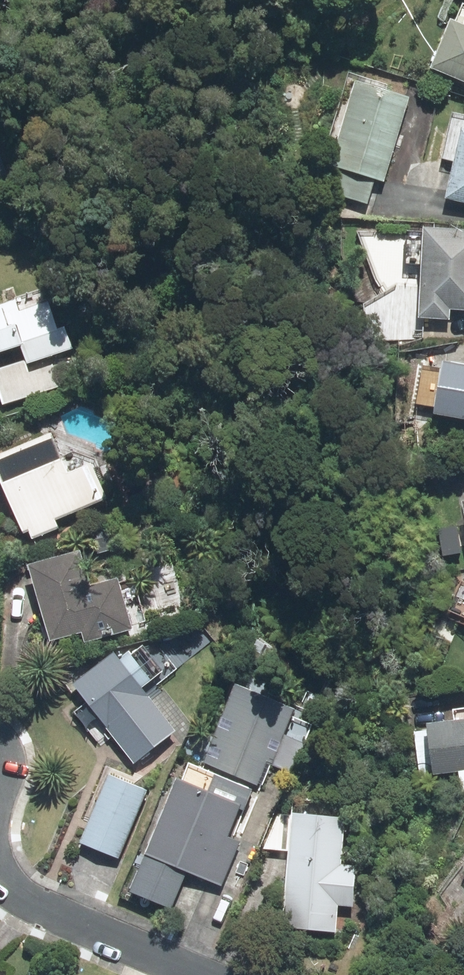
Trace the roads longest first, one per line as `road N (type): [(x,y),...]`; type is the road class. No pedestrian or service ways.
road 1 (residential): [(0,871),(23,898),(198,974)]

